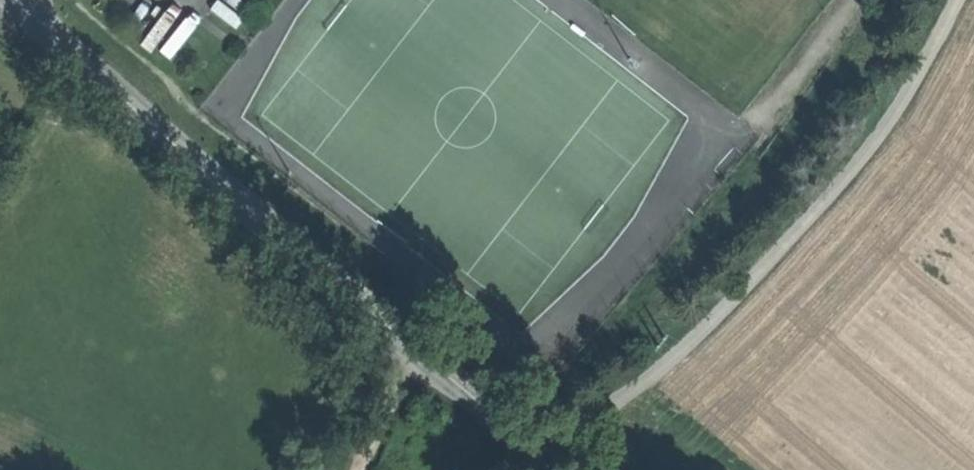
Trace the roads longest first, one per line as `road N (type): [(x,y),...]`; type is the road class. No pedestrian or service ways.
road 1 (secondary): [(563,469),(410,351),(137,115),(19,0)]
road 2 (track): [(955,0),(886,133),(692,345),(546,456)]
road 3 (track): [(410,351),(400,395),(362,469)]

